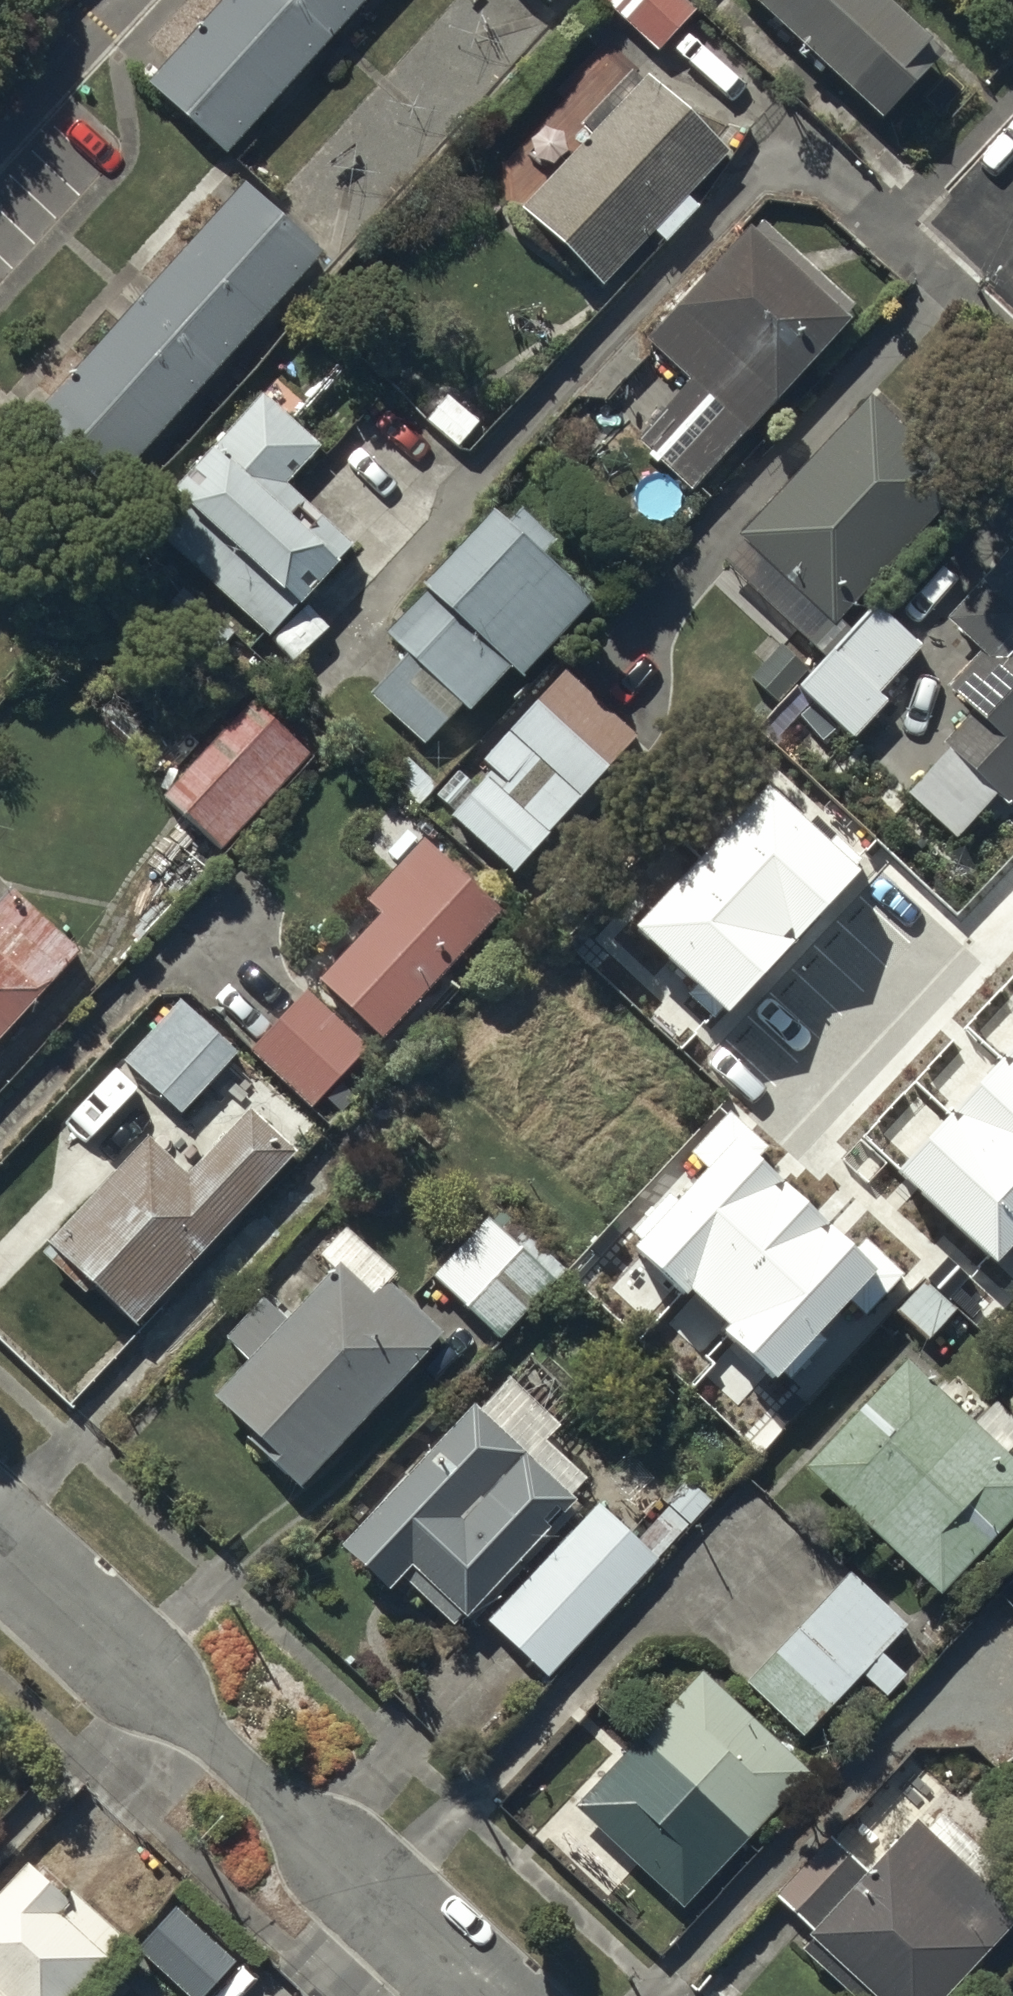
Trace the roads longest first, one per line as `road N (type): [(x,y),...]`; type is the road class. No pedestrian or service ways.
road 1 (residential): [(0,1541),(489,1995)]
road 2 (residential): [(119,0),(0,128)]

